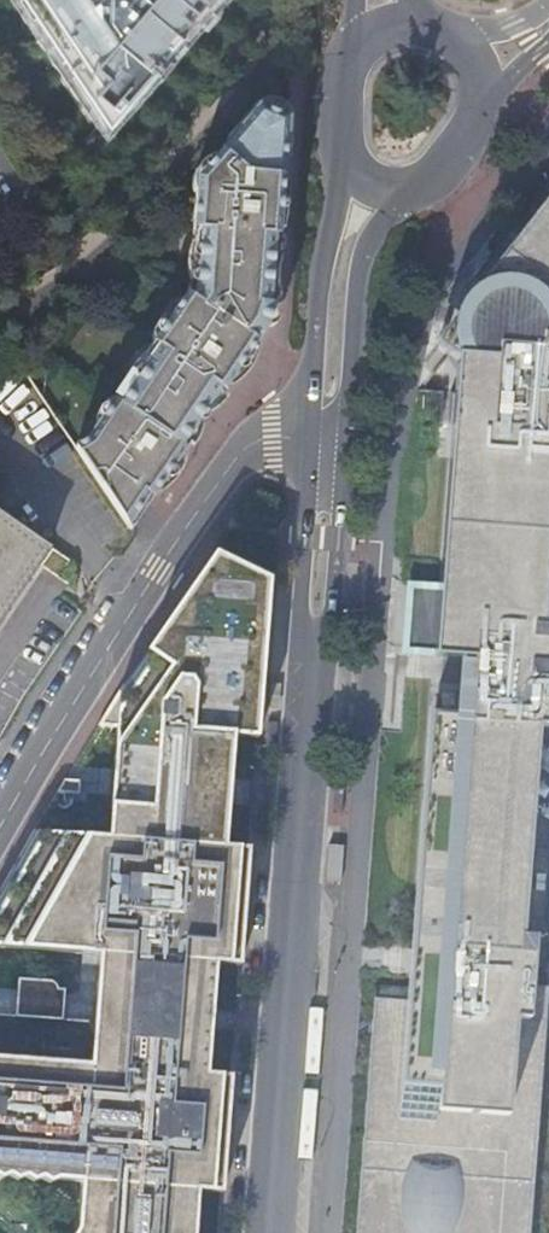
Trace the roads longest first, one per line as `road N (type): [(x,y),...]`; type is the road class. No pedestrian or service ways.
road 1 (secondary): [(310,737),(269,1232)]
road 2 (residential): [(0,836),(232,461)]
road 3 (secondary): [(310,737),(328,649),(346,438)]
road 4 (secondary): [(307,456),(302,644),(310,737)]
road 5 (secondary): [(342,158),(309,427)]
road 6 (secondary): [(346,438),(361,277),(374,237),(413,188)]

